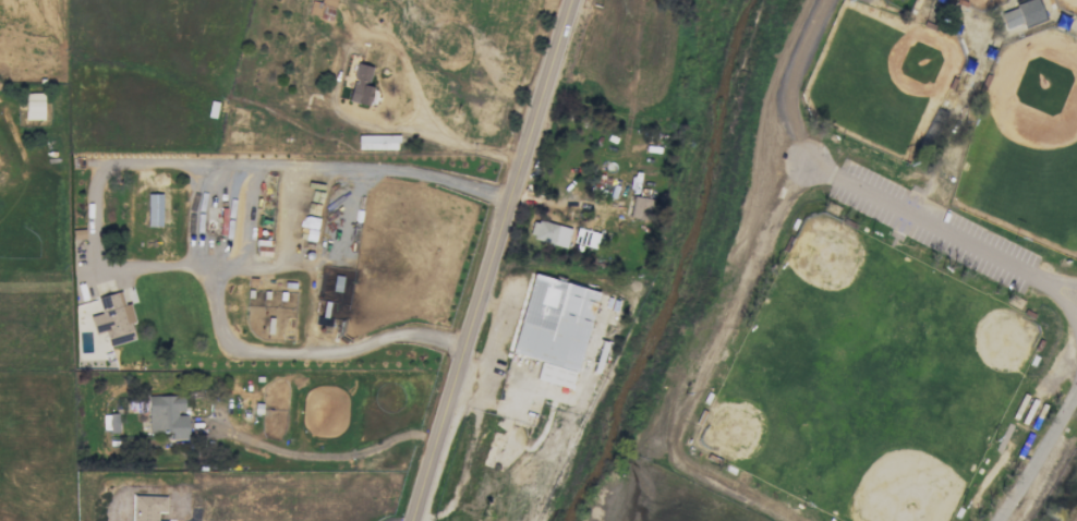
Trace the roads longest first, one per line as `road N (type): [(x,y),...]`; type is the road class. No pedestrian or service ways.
road 1 (tertiary): [(414,520),(573,0)]

